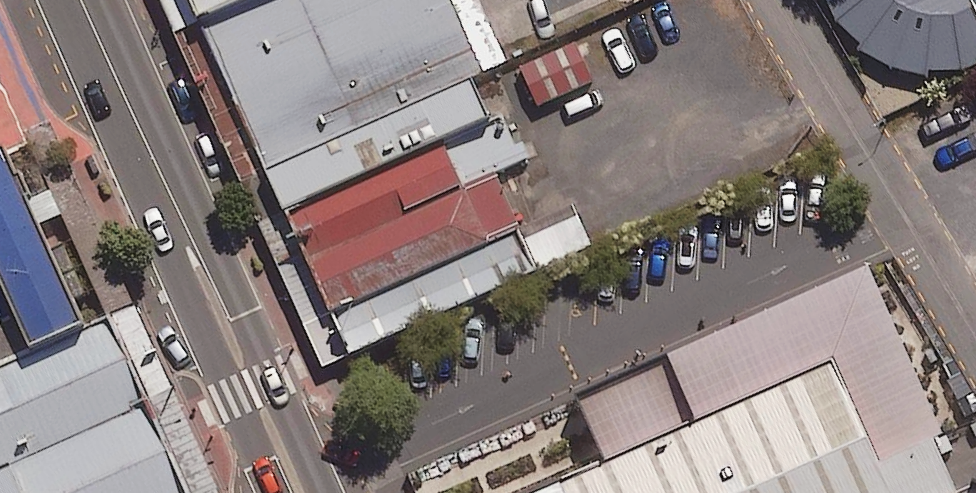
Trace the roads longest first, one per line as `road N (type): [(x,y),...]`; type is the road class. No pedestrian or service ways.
road 1 (primary): [(79,0),(299,492)]

